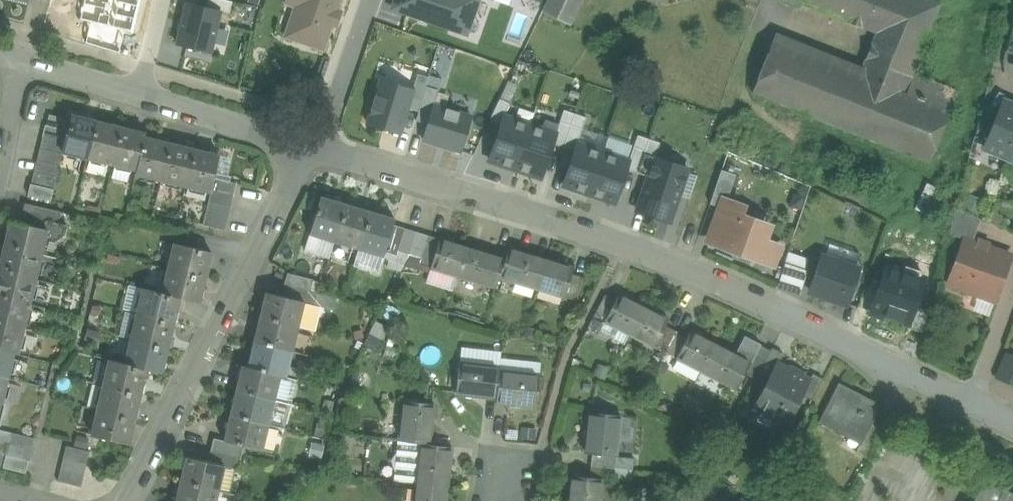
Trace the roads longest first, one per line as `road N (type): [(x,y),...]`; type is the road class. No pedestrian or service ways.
road 1 (residential): [(316,147),(627,242),(972,404)]
road 2 (residential): [(316,147),(130,500)]
road 3 (residential): [(139,94),(316,147)]
road 4 (residential): [(371,0),(316,147)]
road 5 (residential): [(18,58),(139,94)]
road 6 (residential): [(972,404),(1012,291)]

